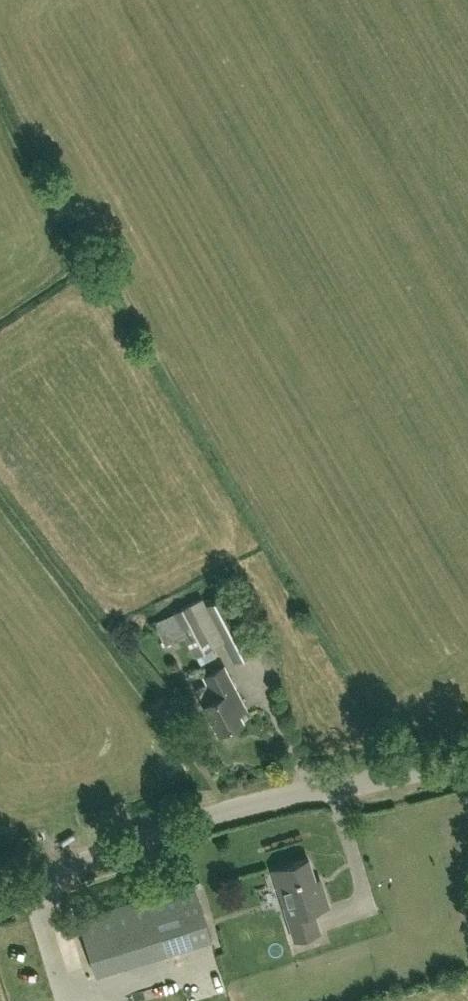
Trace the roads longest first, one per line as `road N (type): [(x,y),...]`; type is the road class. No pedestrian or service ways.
road 1 (unclassified): [(0,892),(224,811),(467,758)]

